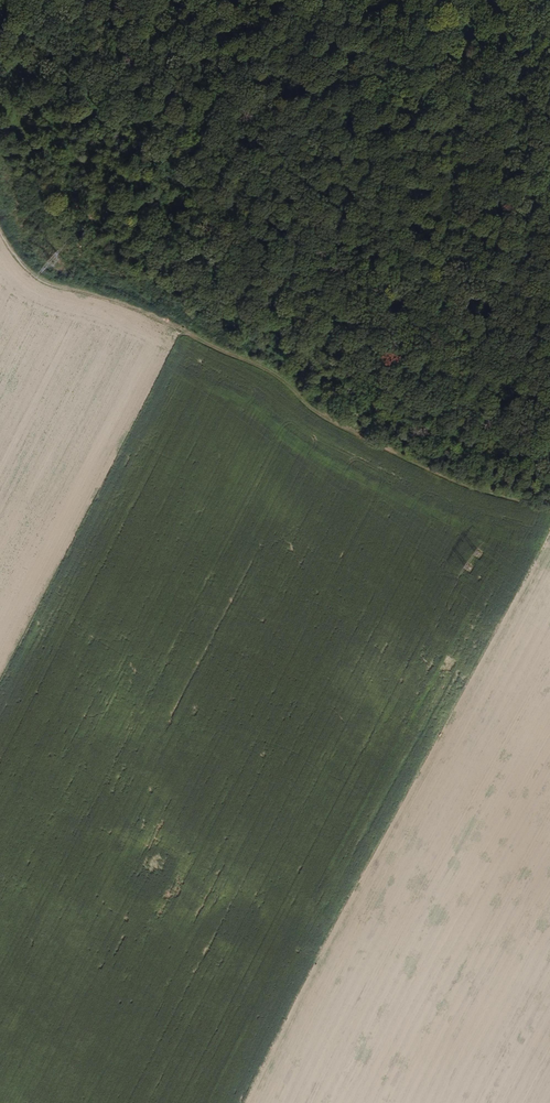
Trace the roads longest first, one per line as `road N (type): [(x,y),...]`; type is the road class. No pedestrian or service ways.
road 1 (track): [(549,522),(397,464),(260,366),(132,308),(44,281),(0,229)]
road 2 (track): [(549,140),(298,394)]

